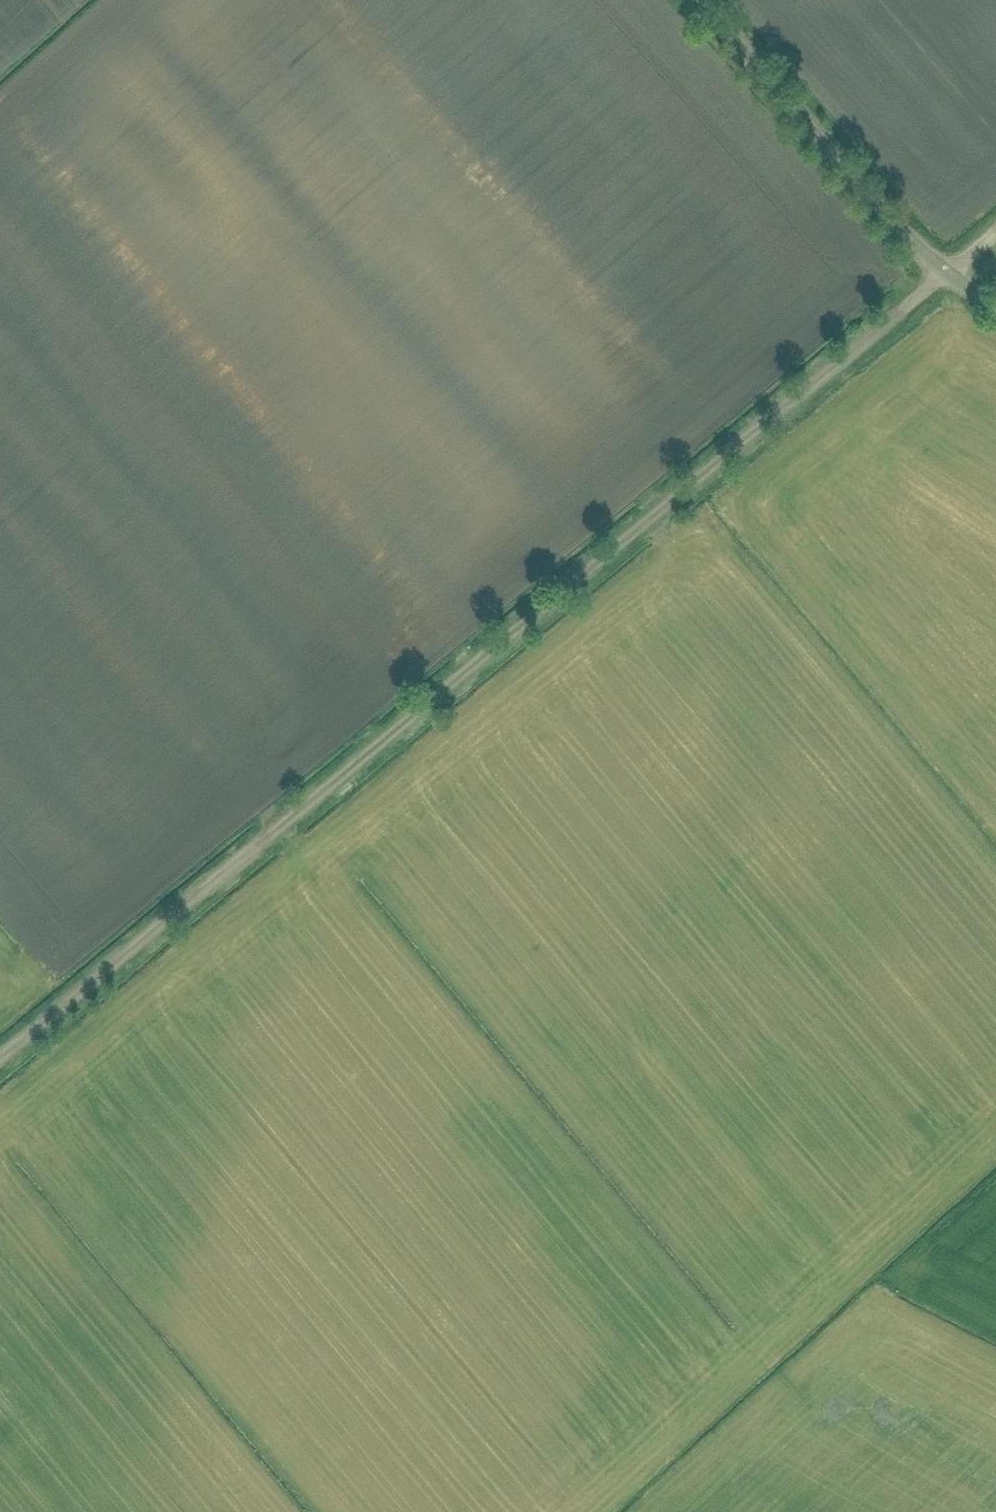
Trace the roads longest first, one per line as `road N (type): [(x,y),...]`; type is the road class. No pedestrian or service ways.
road 1 (track): [(995,235),(0,1054)]
road 2 (unclassified): [(995,303),(920,247),(700,0)]

